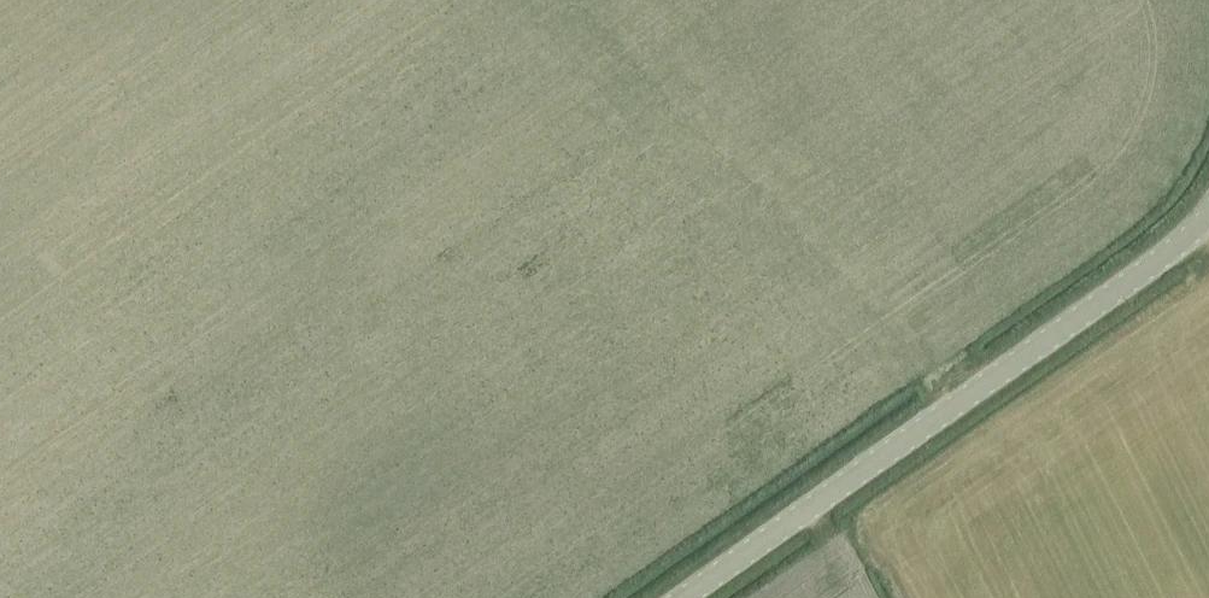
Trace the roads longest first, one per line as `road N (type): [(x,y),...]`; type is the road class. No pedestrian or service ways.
road 1 (tertiary): [(688,597),(1127,287),(1208,219)]

